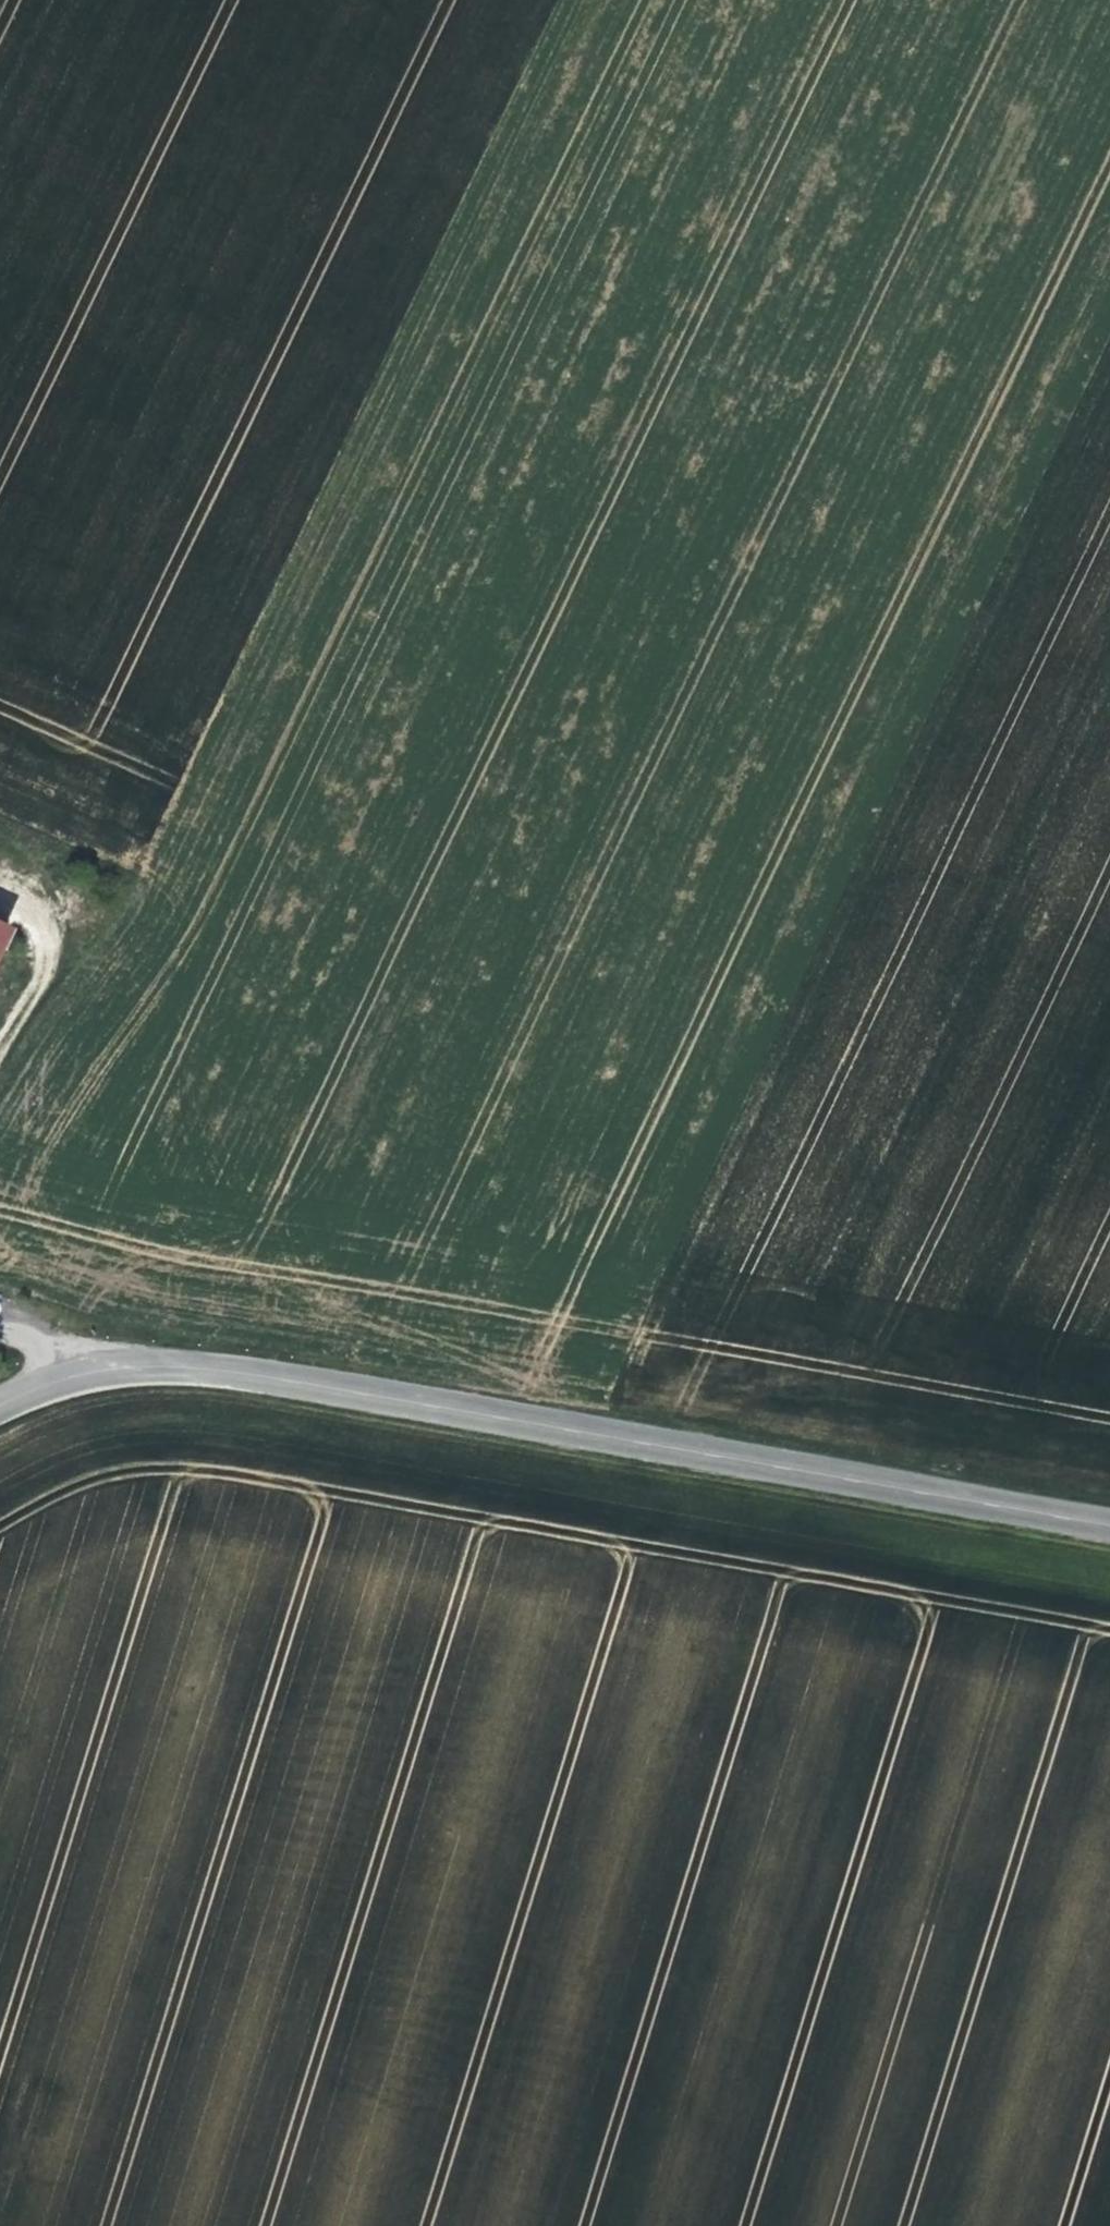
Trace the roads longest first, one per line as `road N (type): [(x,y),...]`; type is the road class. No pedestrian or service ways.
road 1 (tertiary): [(1109,1520),(307,1380),(105,1361)]

